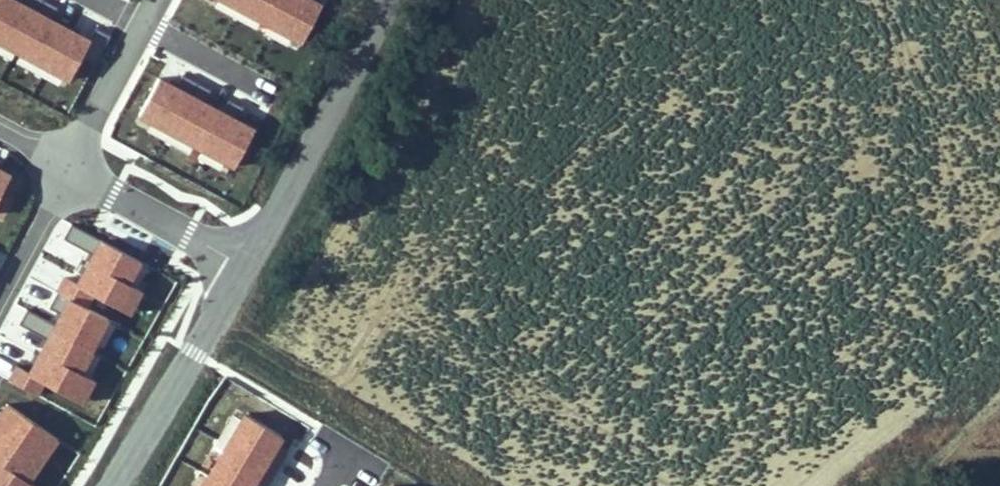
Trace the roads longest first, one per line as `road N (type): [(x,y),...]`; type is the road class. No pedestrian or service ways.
road 1 (tertiary): [(392,0),(251,267)]
road 2 (tertiary): [(251,267),(109,485)]
road 3 (residential): [(251,267),(67,170)]
road 4 (residential): [(159,0),(67,170)]
road 5 (residential): [(0,300),(67,170)]

